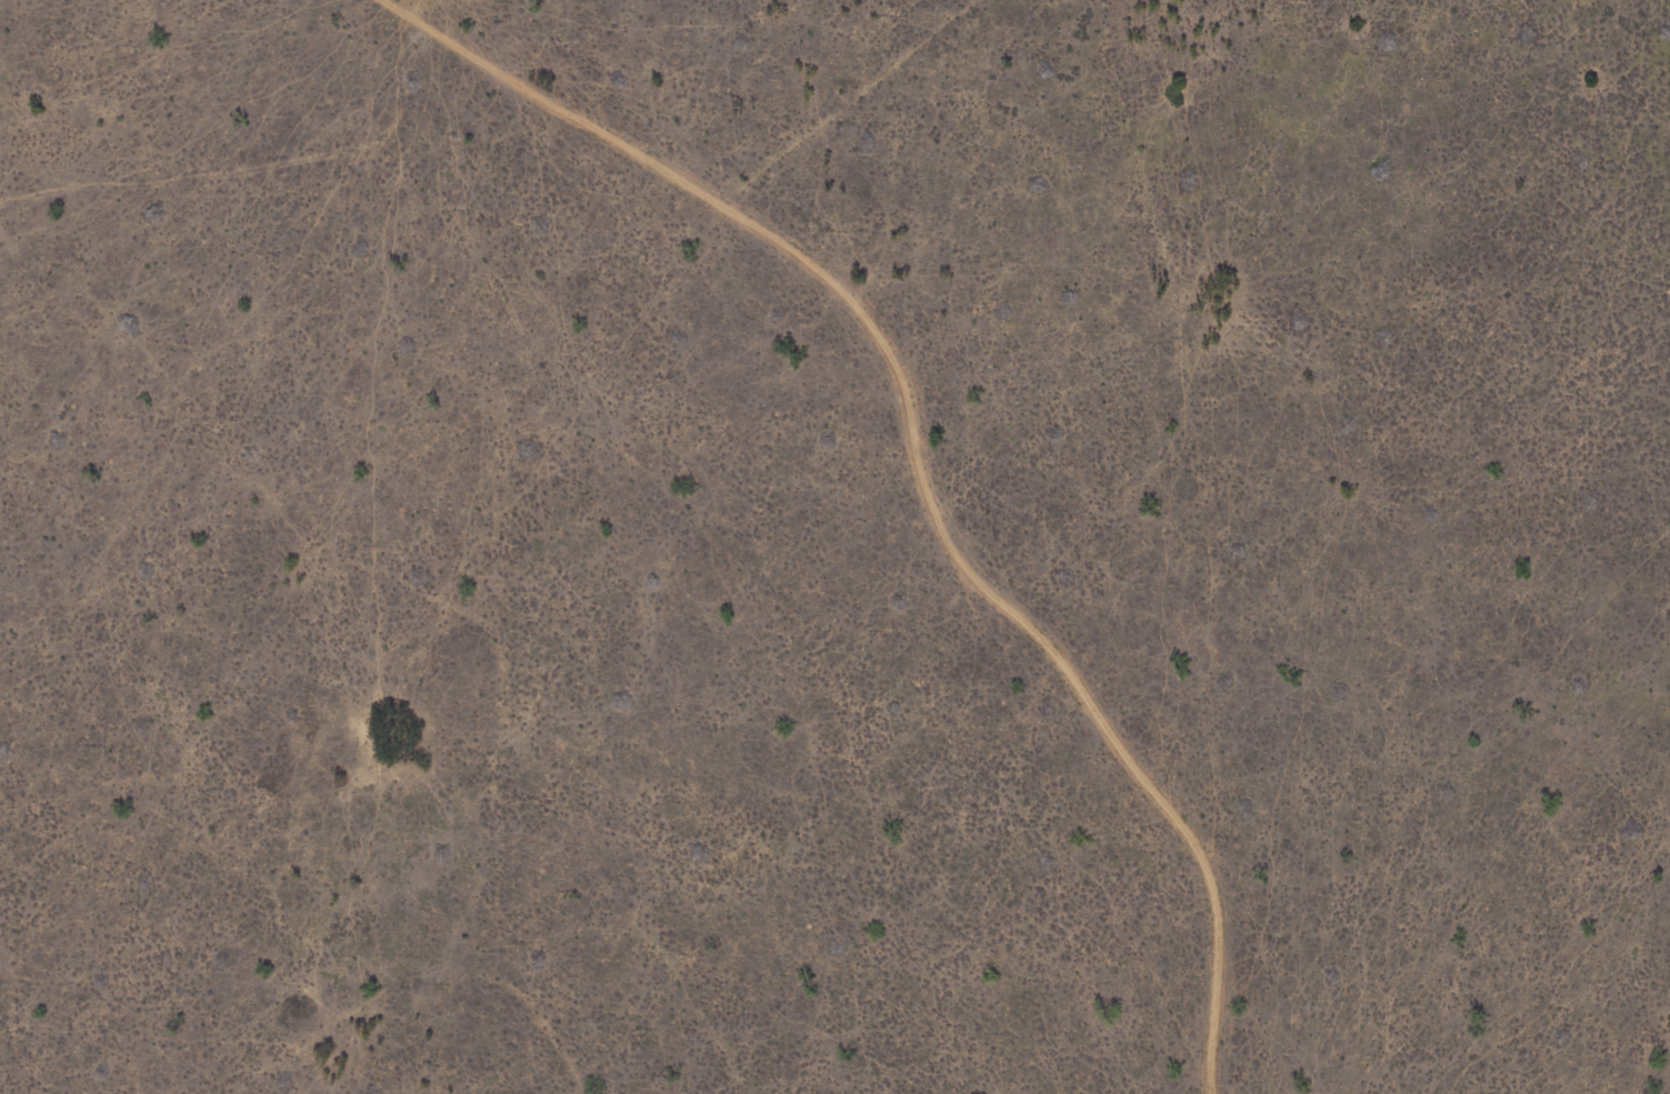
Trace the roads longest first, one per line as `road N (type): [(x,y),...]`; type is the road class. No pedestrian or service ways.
road 1 (residential): [(1233,1093),(1233,993),(1206,873),(1172,787),(998,585),(913,410),(834,309),(716,201),(392,0)]

